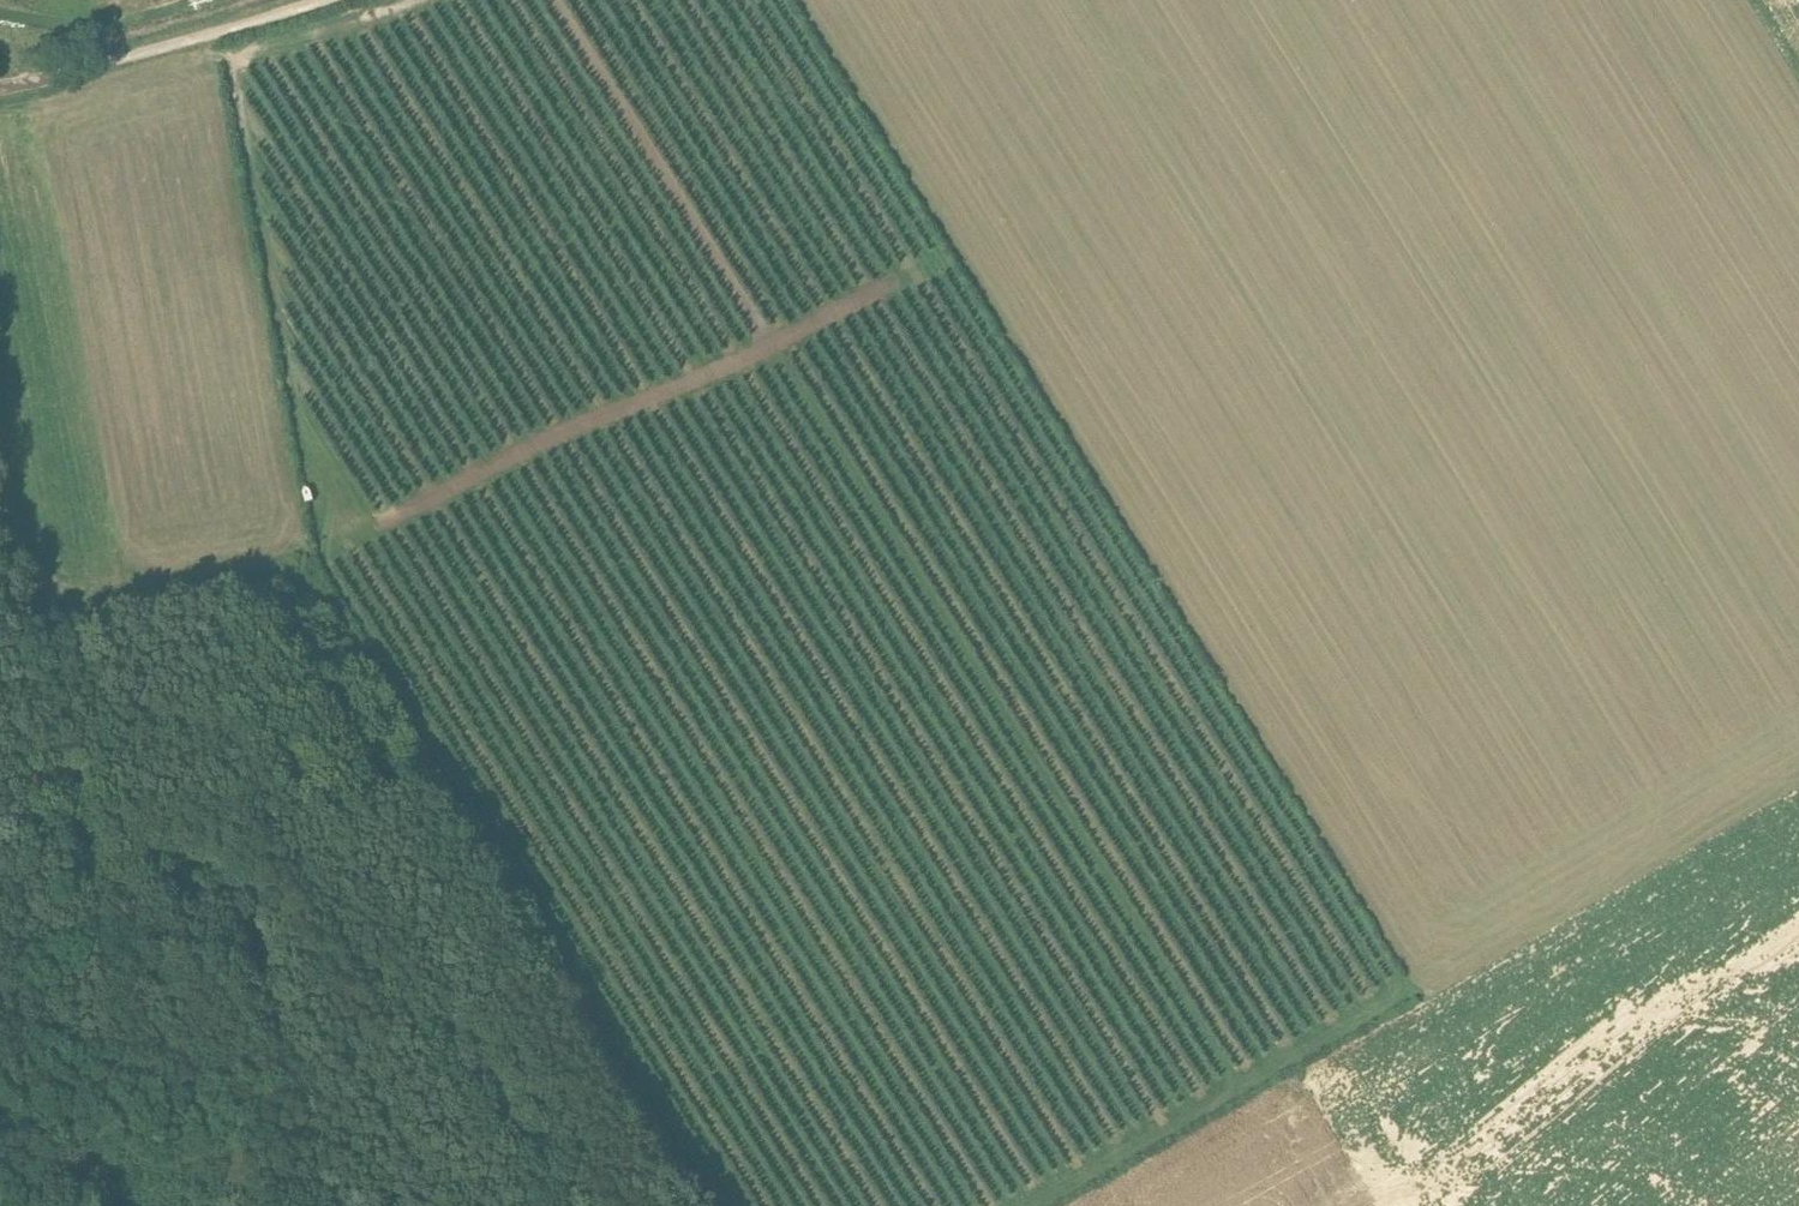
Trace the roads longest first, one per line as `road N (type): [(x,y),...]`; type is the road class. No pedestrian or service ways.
road 1 (unclassified): [(0,88),(324,0)]

